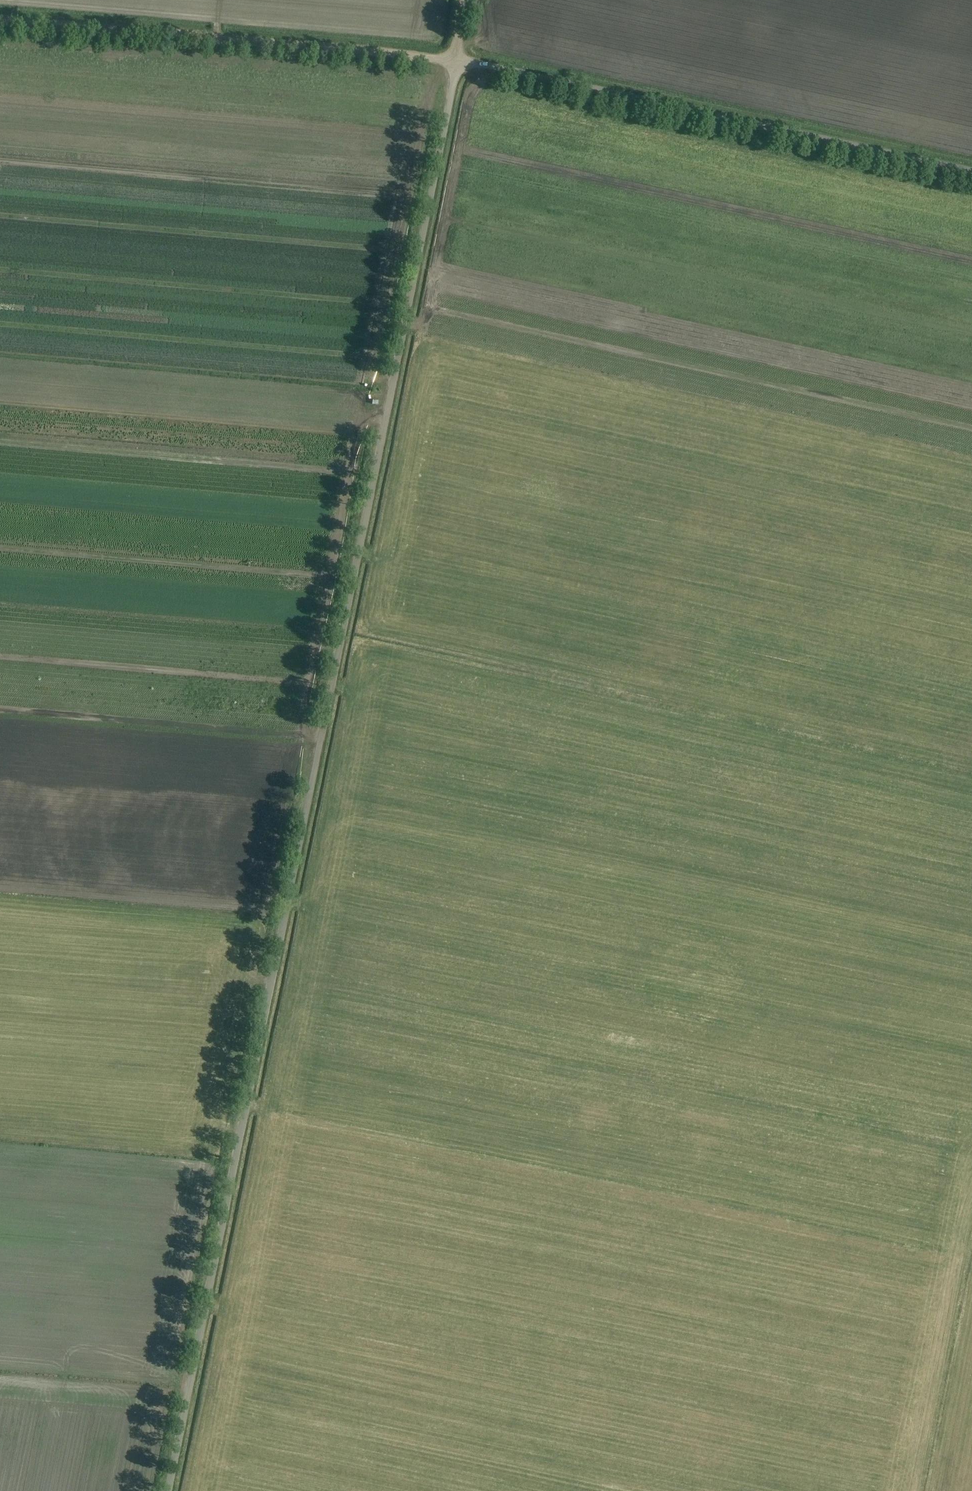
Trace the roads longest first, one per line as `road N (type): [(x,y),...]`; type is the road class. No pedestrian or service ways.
road 1 (unclassified): [(168,1490),(457,60),(971,171)]
road 2 (track): [(0,19),(457,60),(461,0)]

